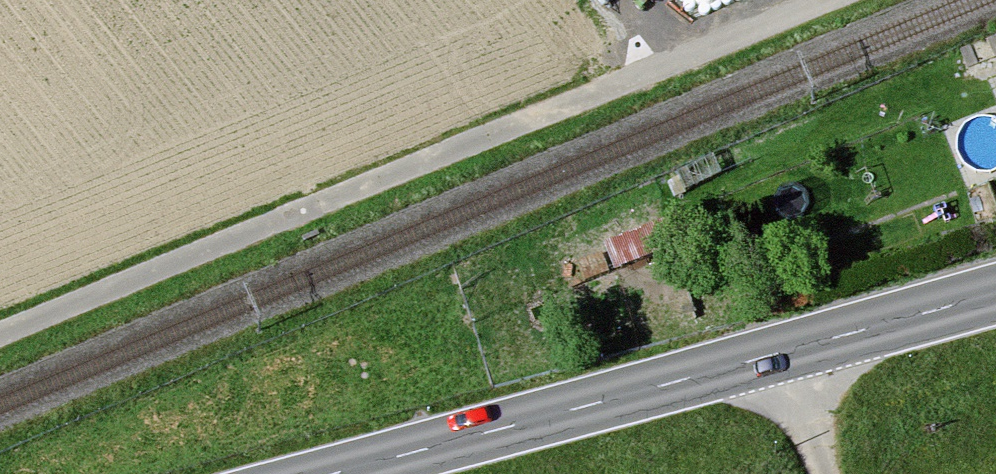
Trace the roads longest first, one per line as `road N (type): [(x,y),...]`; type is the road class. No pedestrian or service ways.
road 1 (residential): [(0,329),(803,0)]
road 2 (secondary): [(330,473),(995,293)]
road 3 (track): [(786,350),(828,473)]

